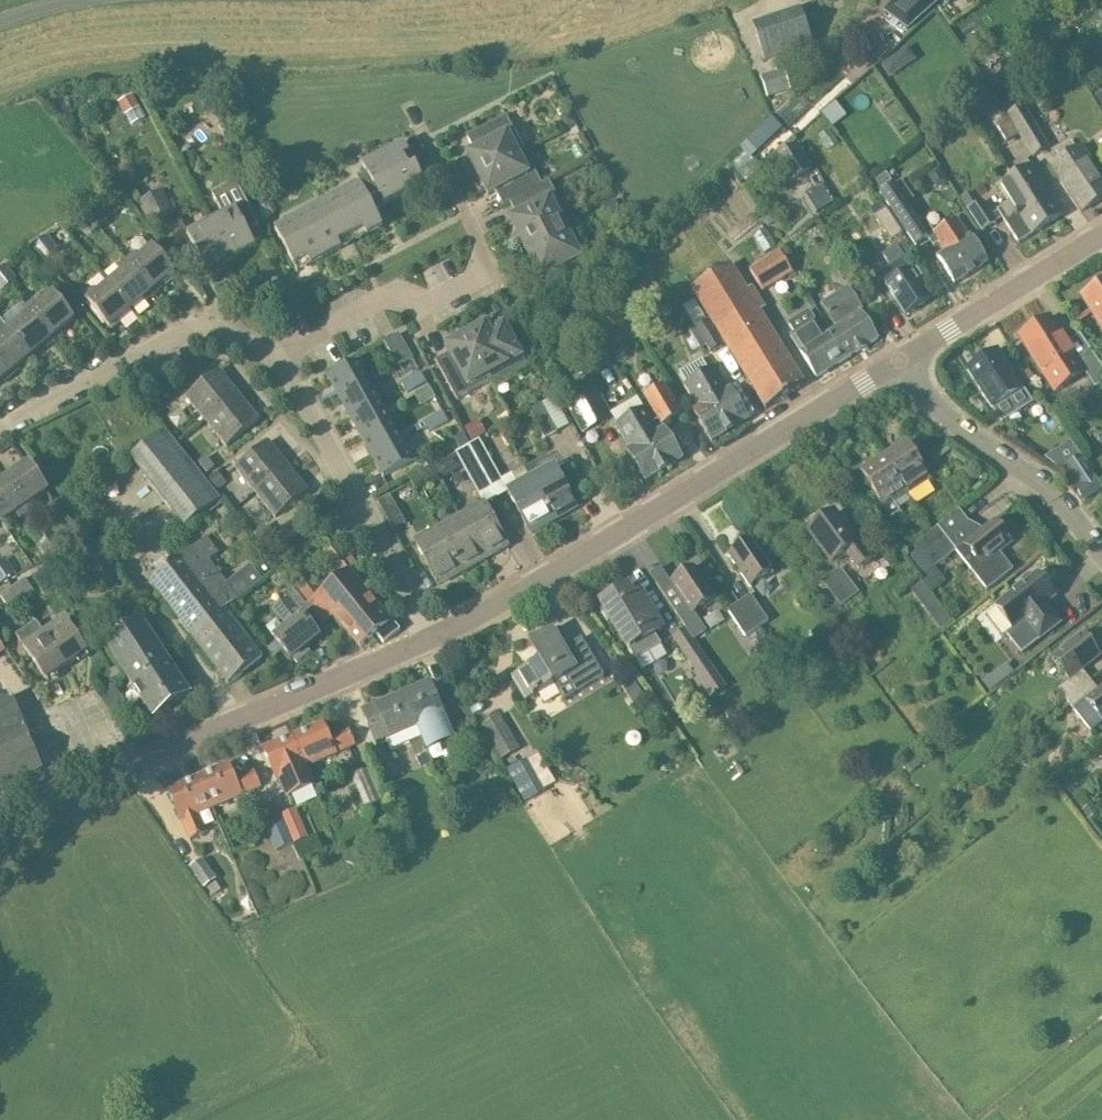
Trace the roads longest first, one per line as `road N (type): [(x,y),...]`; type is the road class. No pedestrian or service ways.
road 1 (tertiary): [(439,638),(906,358)]
road 2 (tertiary): [(0,819),(439,638)]
road 3 (residential): [(277,352),(379,300),(437,304),(480,280),(480,238),(415,112)]
road 4 (residential): [(439,638),(277,352)]
road 5 (residential): [(0,432),(177,336),(219,330),(277,352)]
road 6 (residential): [(1101,554),(1042,479),(949,420),(906,358)]
road 7 (tertiary): [(906,358),(1101,235)]

